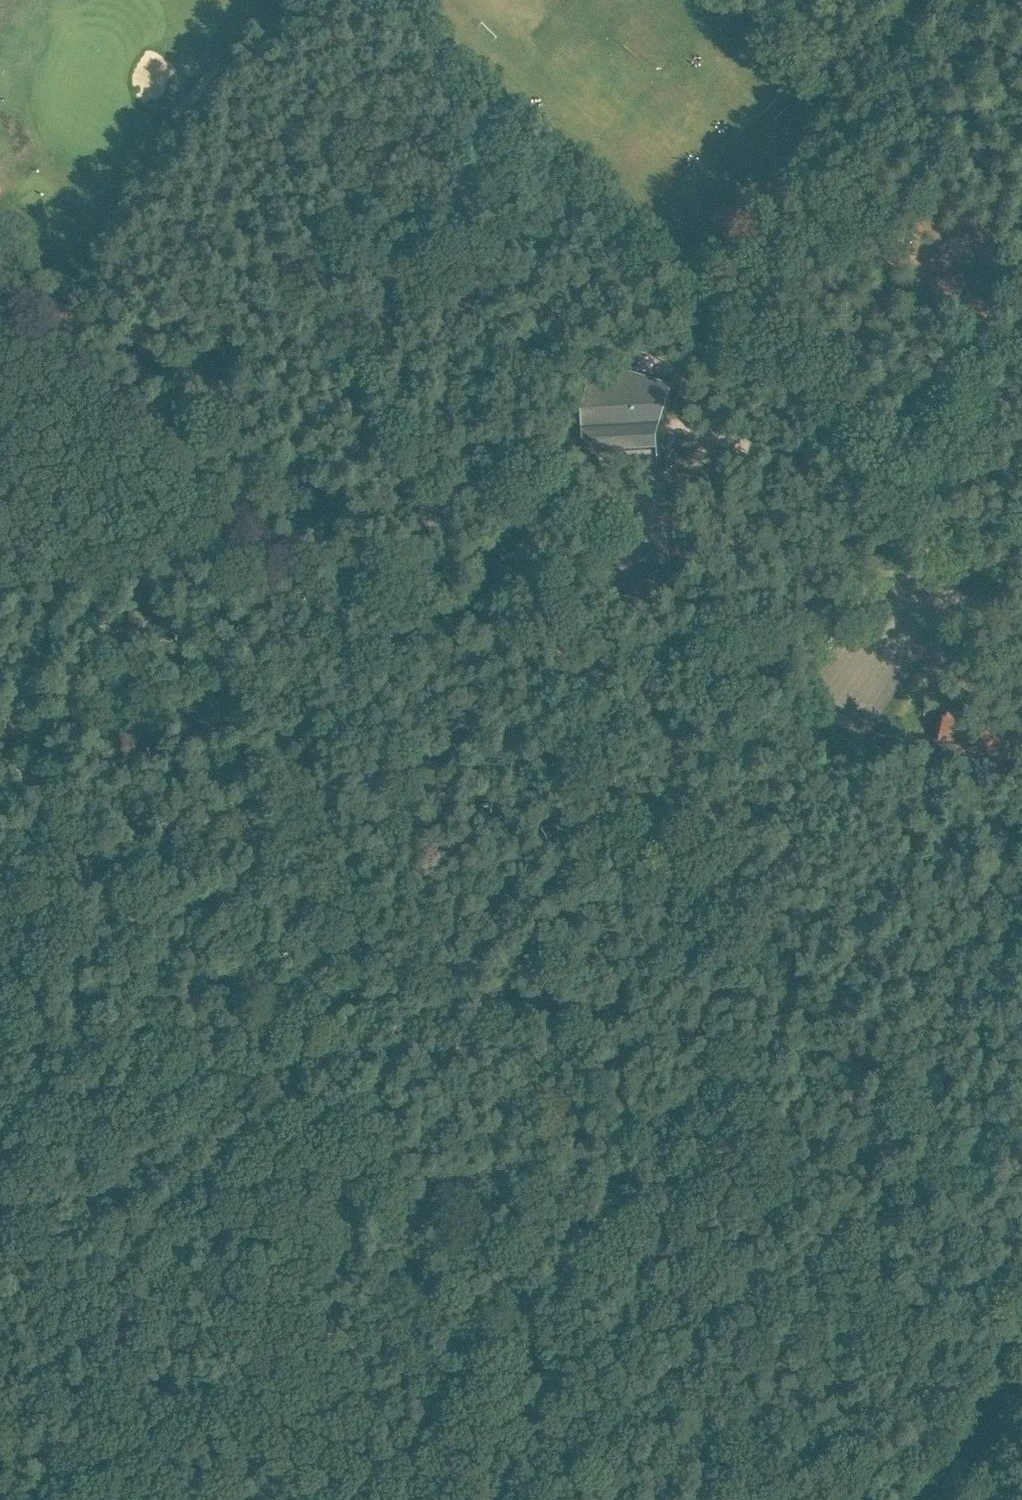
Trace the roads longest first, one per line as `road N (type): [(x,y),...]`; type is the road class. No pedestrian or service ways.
road 1 (track): [(1021,686),(942,625),(867,551),(810,453),(741,378)]
road 2 (track): [(867,551),(732,537),(610,538)]

